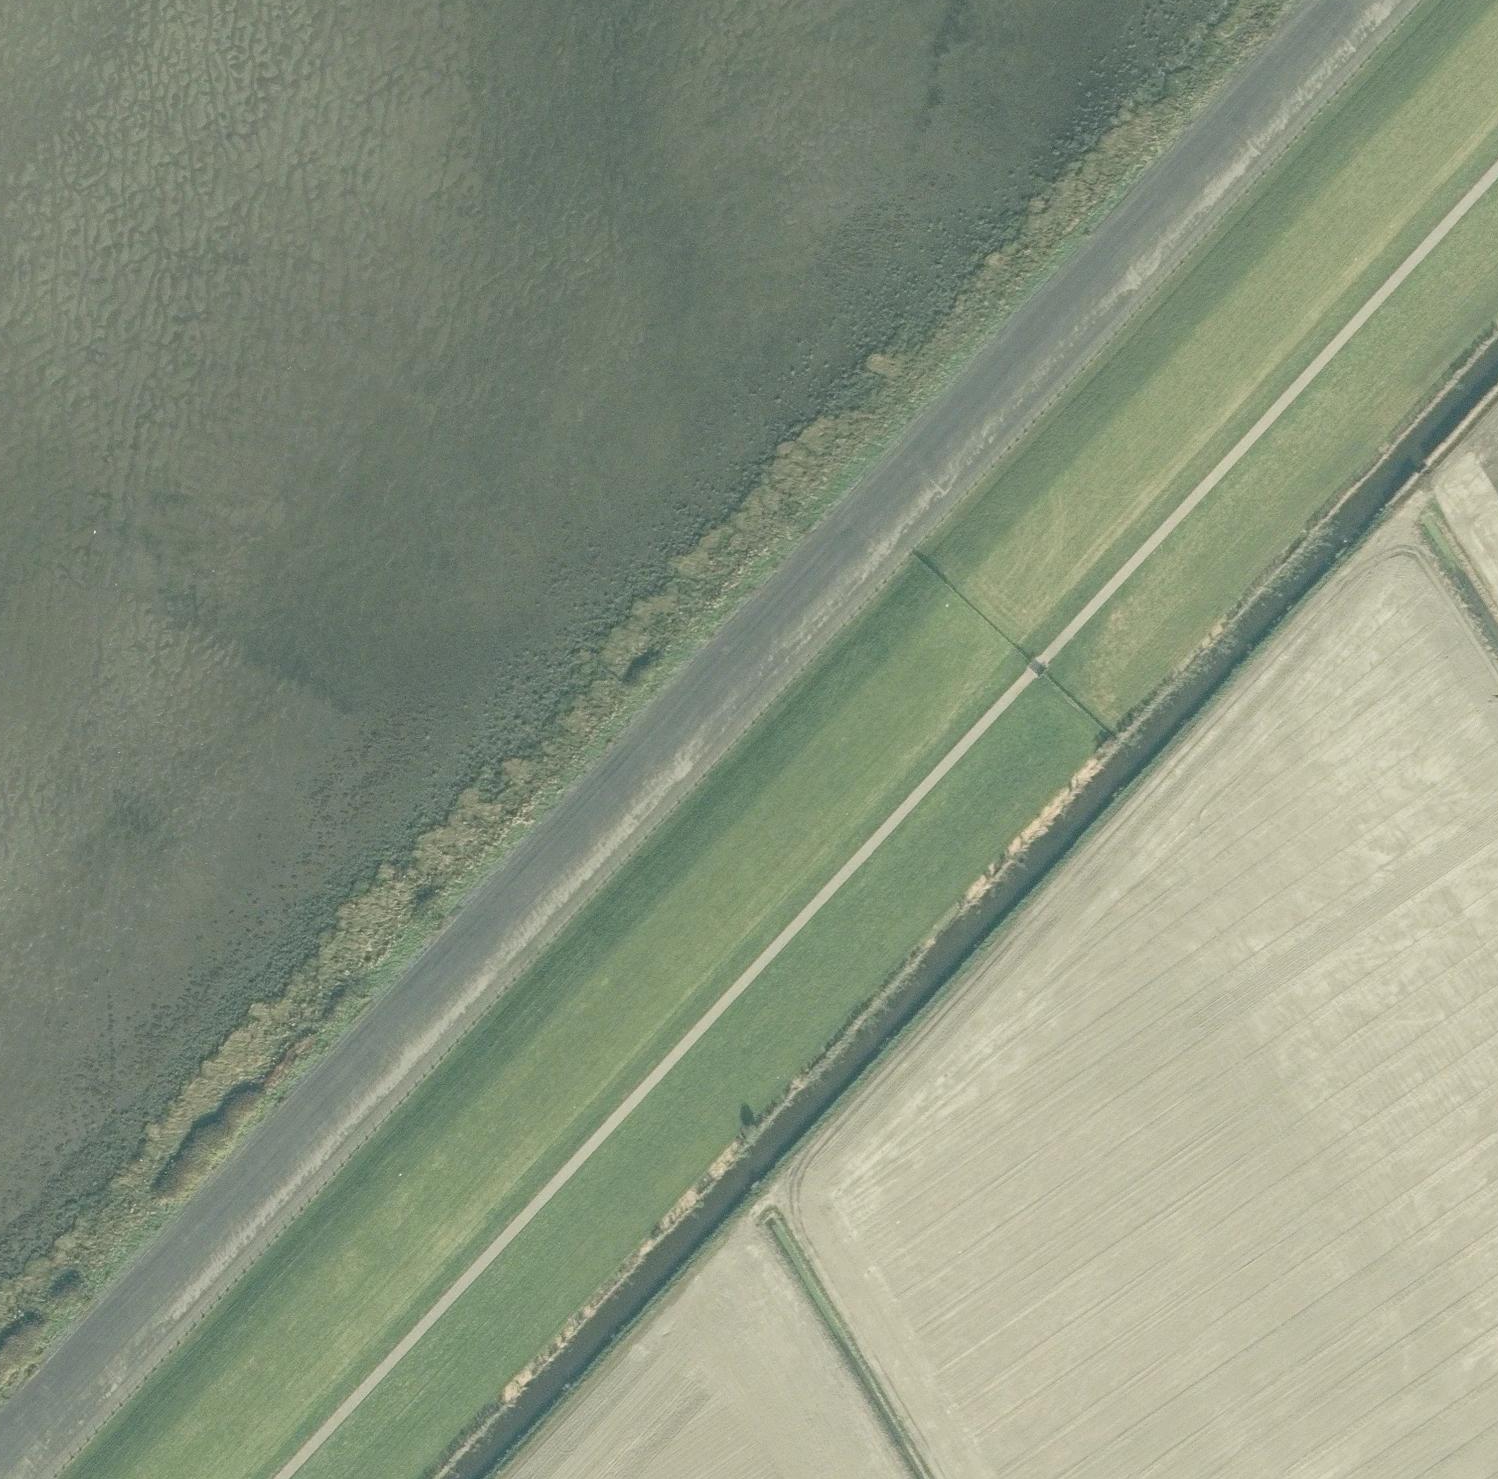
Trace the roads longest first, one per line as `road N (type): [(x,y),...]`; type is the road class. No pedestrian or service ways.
road 1 (unclassified): [(278,1478),(1497,163)]

